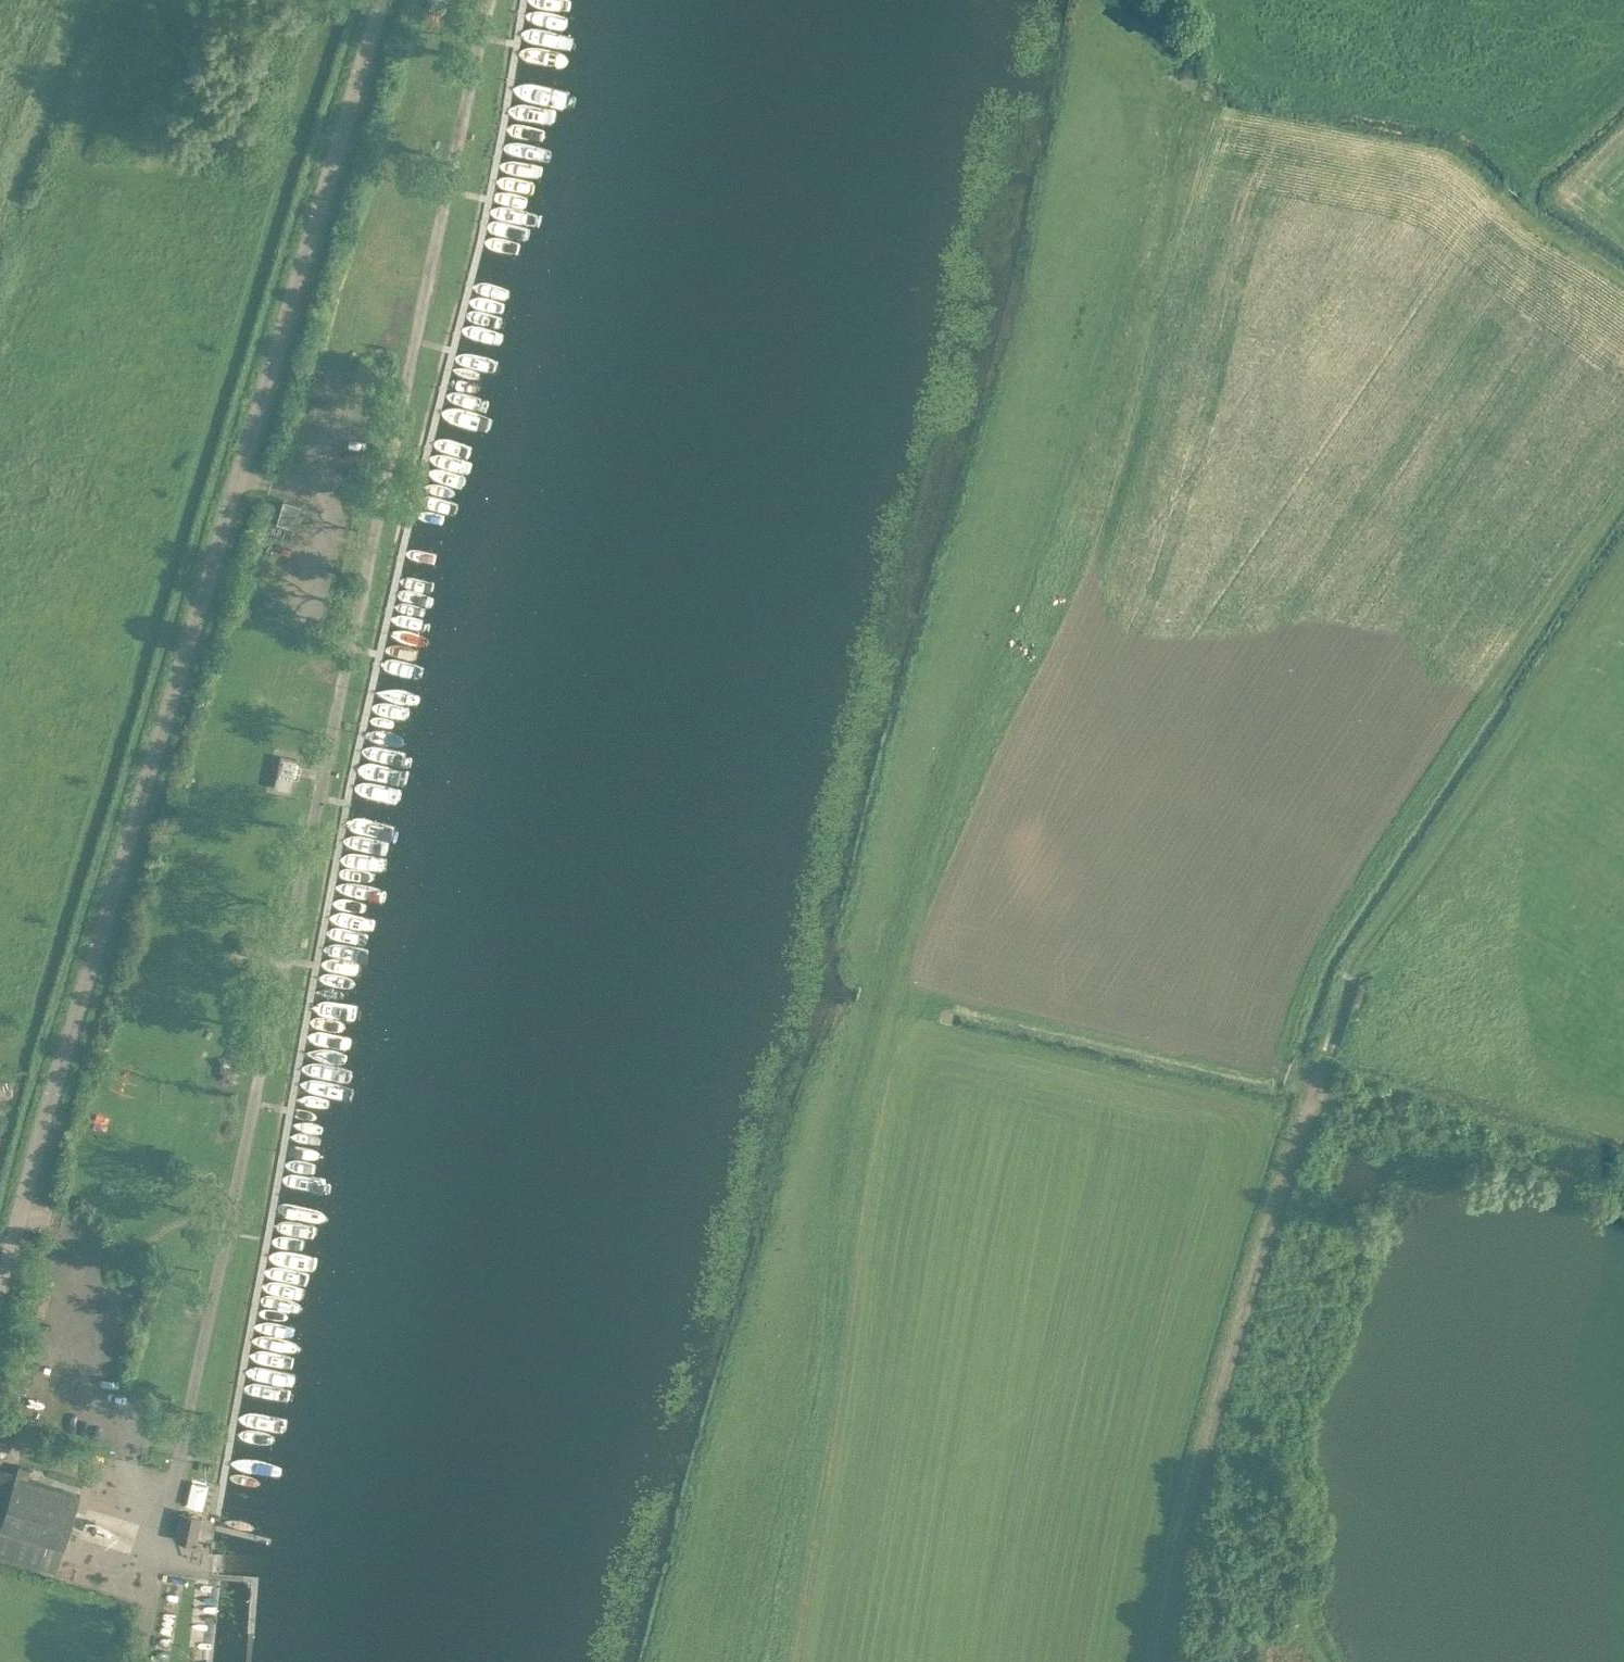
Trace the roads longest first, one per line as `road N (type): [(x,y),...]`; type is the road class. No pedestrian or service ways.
road 1 (unclassified): [(0,1296),(380,0)]
road 2 (track): [(1310,1076),(1235,1317),(1154,1661)]

